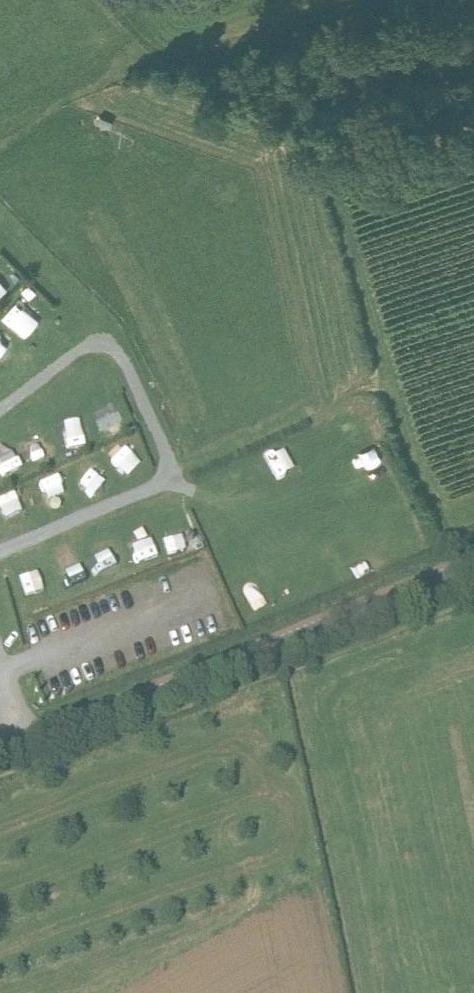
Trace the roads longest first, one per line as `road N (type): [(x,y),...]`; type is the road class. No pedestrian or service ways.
road 1 (tertiary): [(0,749),(473,563)]

